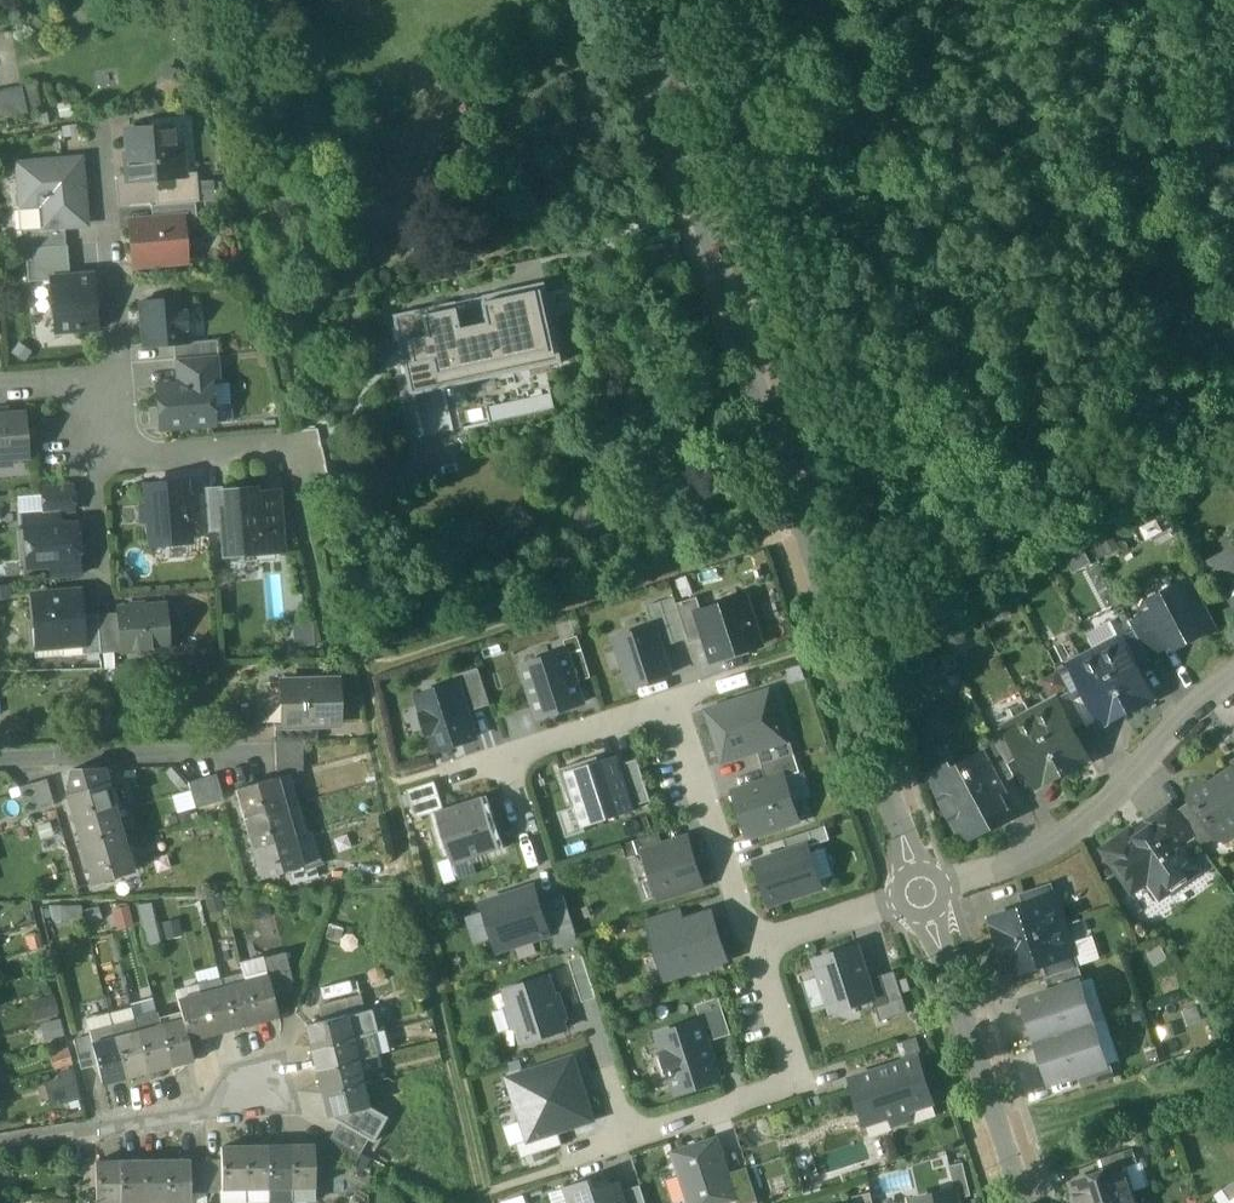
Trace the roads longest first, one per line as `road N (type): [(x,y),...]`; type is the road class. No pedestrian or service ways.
road 1 (track): [(775,537),(389,661),(363,660),(374,693),(373,741),(483,1202)]
road 2 (tertiary): [(638,0),(914,870)]
road 3 (residential): [(1233,679),(1082,818),(1029,854),(944,885)]
road 4 (residential): [(628,1137),(799,1083),(754,942)]
road 5 (tertiary): [(930,917),(1023,1202)]
road 6 (residential): [(100,121),(118,357),(98,415)]
road 7 (residential): [(0,759),(263,750)]
road 8 (residential): [(754,942),(677,705)]
road 9 (track): [(276,449),(325,641),(363,660)]
road 10 (residential): [(98,415),(143,458),(276,449)]
road 11 (residential): [(98,415),(91,451),(103,603)]
road 12 (residential): [(504,761),(677,705)]
road 13 (residential): [(897,899),(754,942)]

